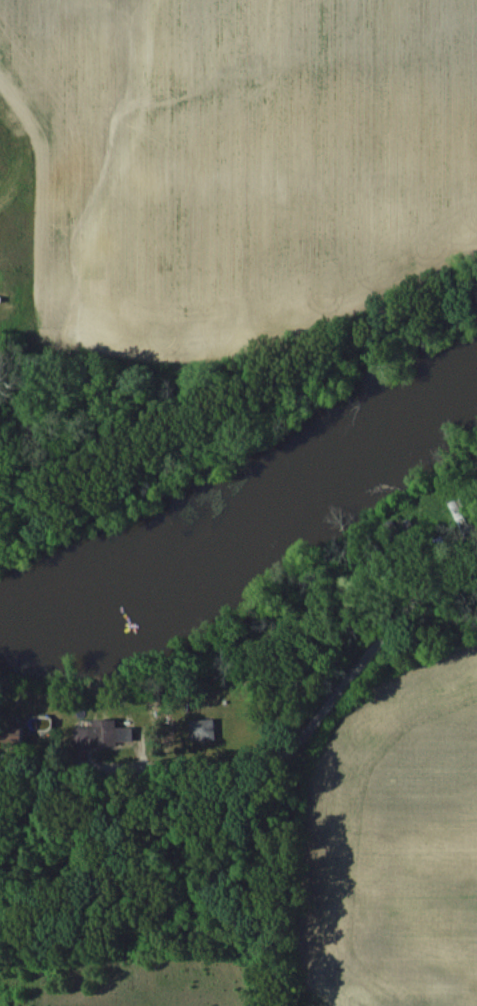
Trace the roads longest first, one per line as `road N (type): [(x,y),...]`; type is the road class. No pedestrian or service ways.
road 1 (residential): [(0,764),(208,764),(247,755),(291,730),(353,670),(476,579)]

